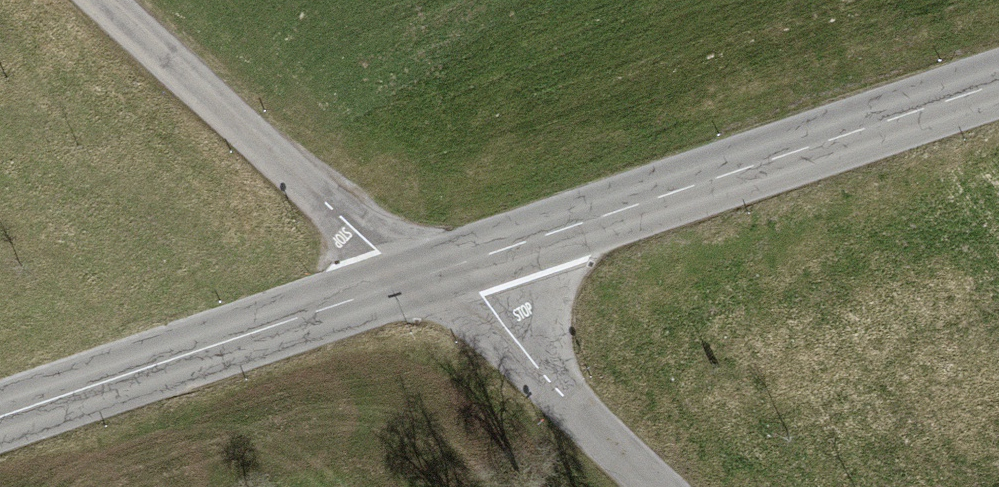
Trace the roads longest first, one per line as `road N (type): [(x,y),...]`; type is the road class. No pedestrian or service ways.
road 1 (tertiary): [(998,85),(458,265)]
road 2 (tertiary): [(413,280),(0,417)]
road 3 (unclassified): [(103,0),(413,280)]
road 4 (unclassified): [(458,265),(529,359),(659,486)]

